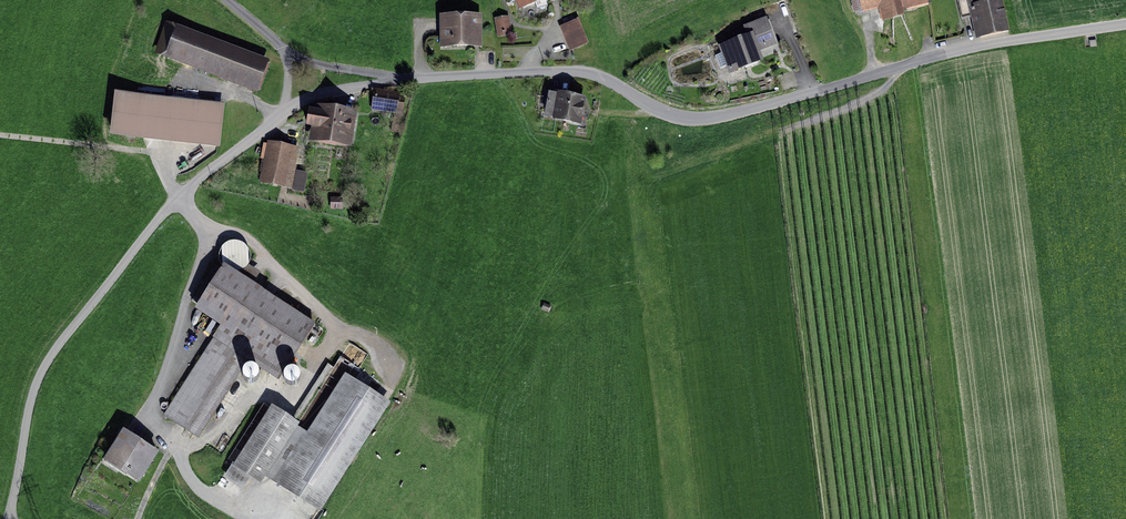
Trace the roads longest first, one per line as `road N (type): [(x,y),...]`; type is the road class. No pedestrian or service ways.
road 1 (residential): [(1125,25),(997,42),(713,117),(688,118),(597,74),(572,71),(398,78)]
road 2 (unclassified): [(178,195),(39,377),(6,518)]
road 3 (residential): [(398,78),(313,94),(178,195)]
road 4 (unclassified): [(229,0),(282,46),(398,78)]

